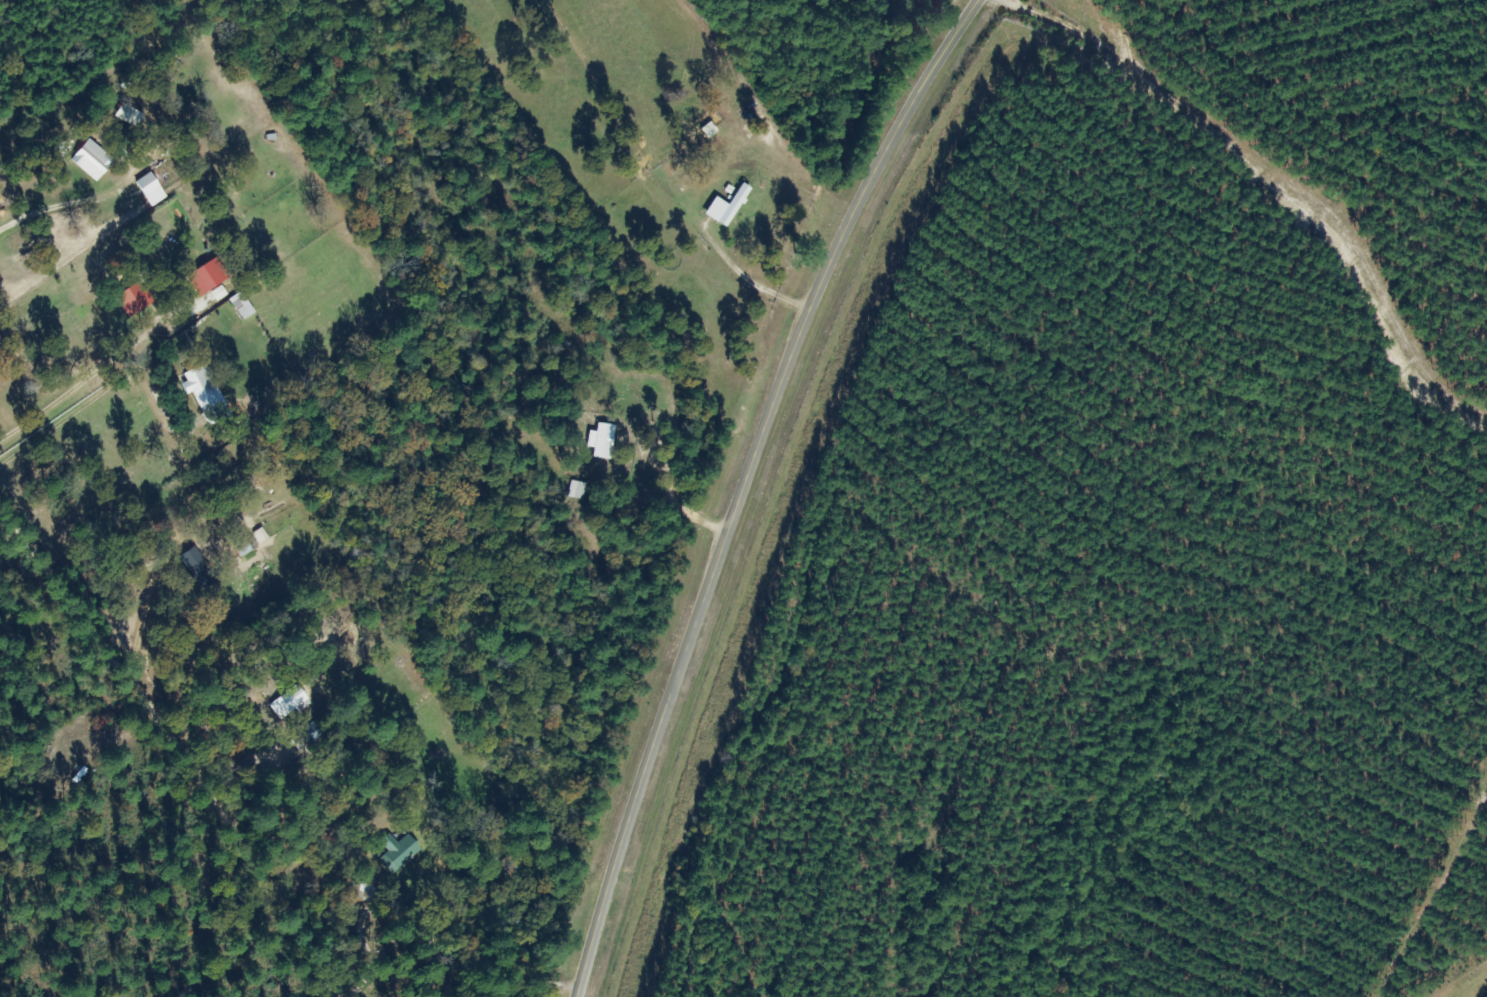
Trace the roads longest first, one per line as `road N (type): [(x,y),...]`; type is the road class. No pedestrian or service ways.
road 1 (tertiary): [(981,0),(865,192),(799,344),(623,845),(579,996)]
road 2 (residential): [(0,519),(343,996)]

